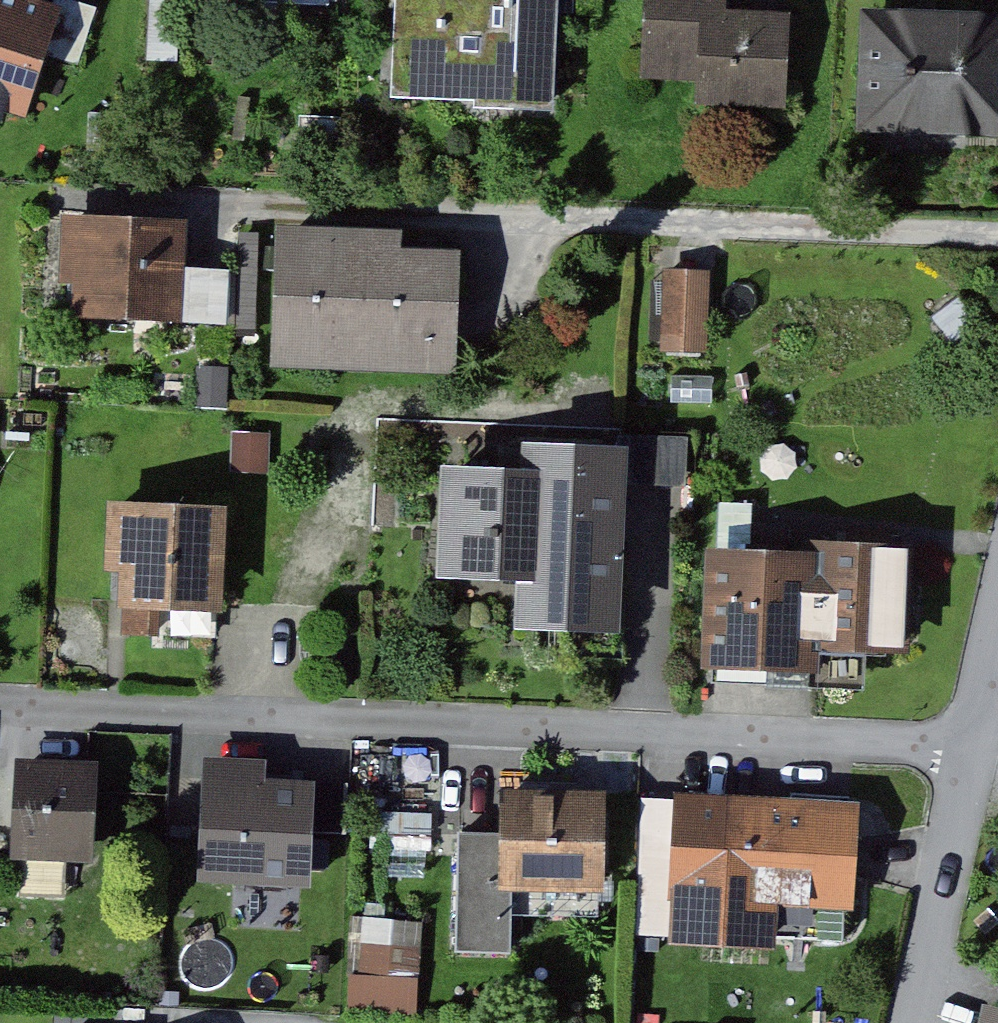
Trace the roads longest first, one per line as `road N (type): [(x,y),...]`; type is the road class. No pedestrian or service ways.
road 1 (residential): [(976,747),(0,703)]
road 2 (residential): [(918,1022),(976,747)]

